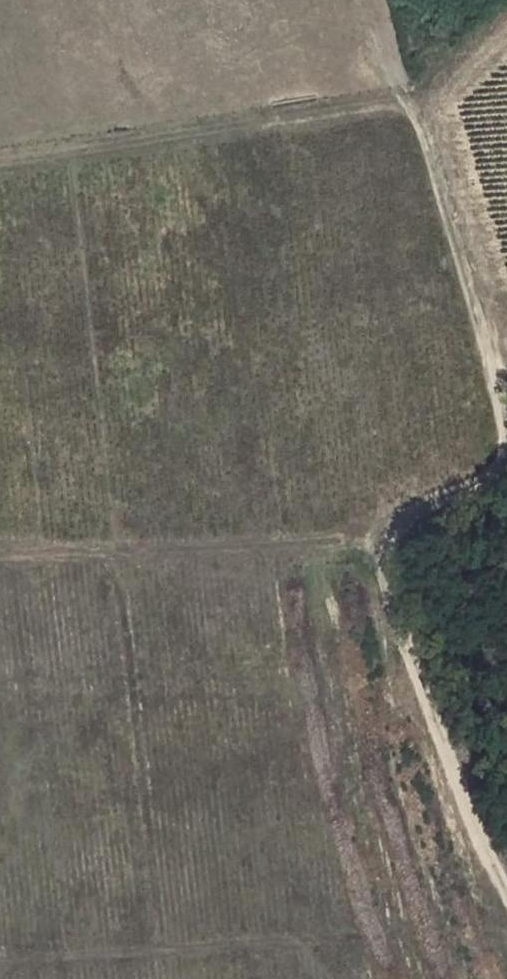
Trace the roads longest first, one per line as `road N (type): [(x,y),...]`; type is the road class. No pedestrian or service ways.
road 1 (track): [(506,889),(361,535),(495,428),(420,99)]
road 2 (track): [(0,968),(506,934)]
road 3 (track): [(0,162),(420,99)]
road 4 (track): [(0,559),(365,546)]

